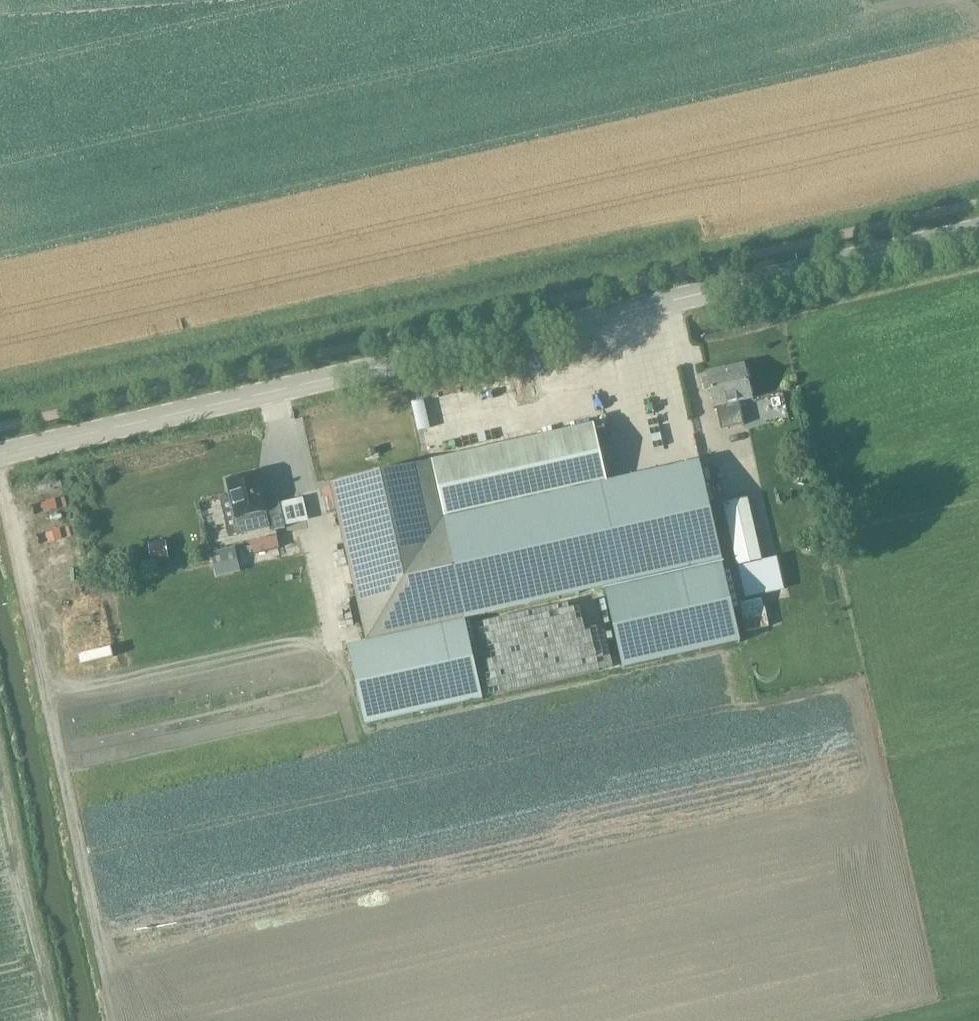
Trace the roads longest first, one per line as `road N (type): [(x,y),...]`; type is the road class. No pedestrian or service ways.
road 1 (tertiary): [(0,457),(978,227)]

